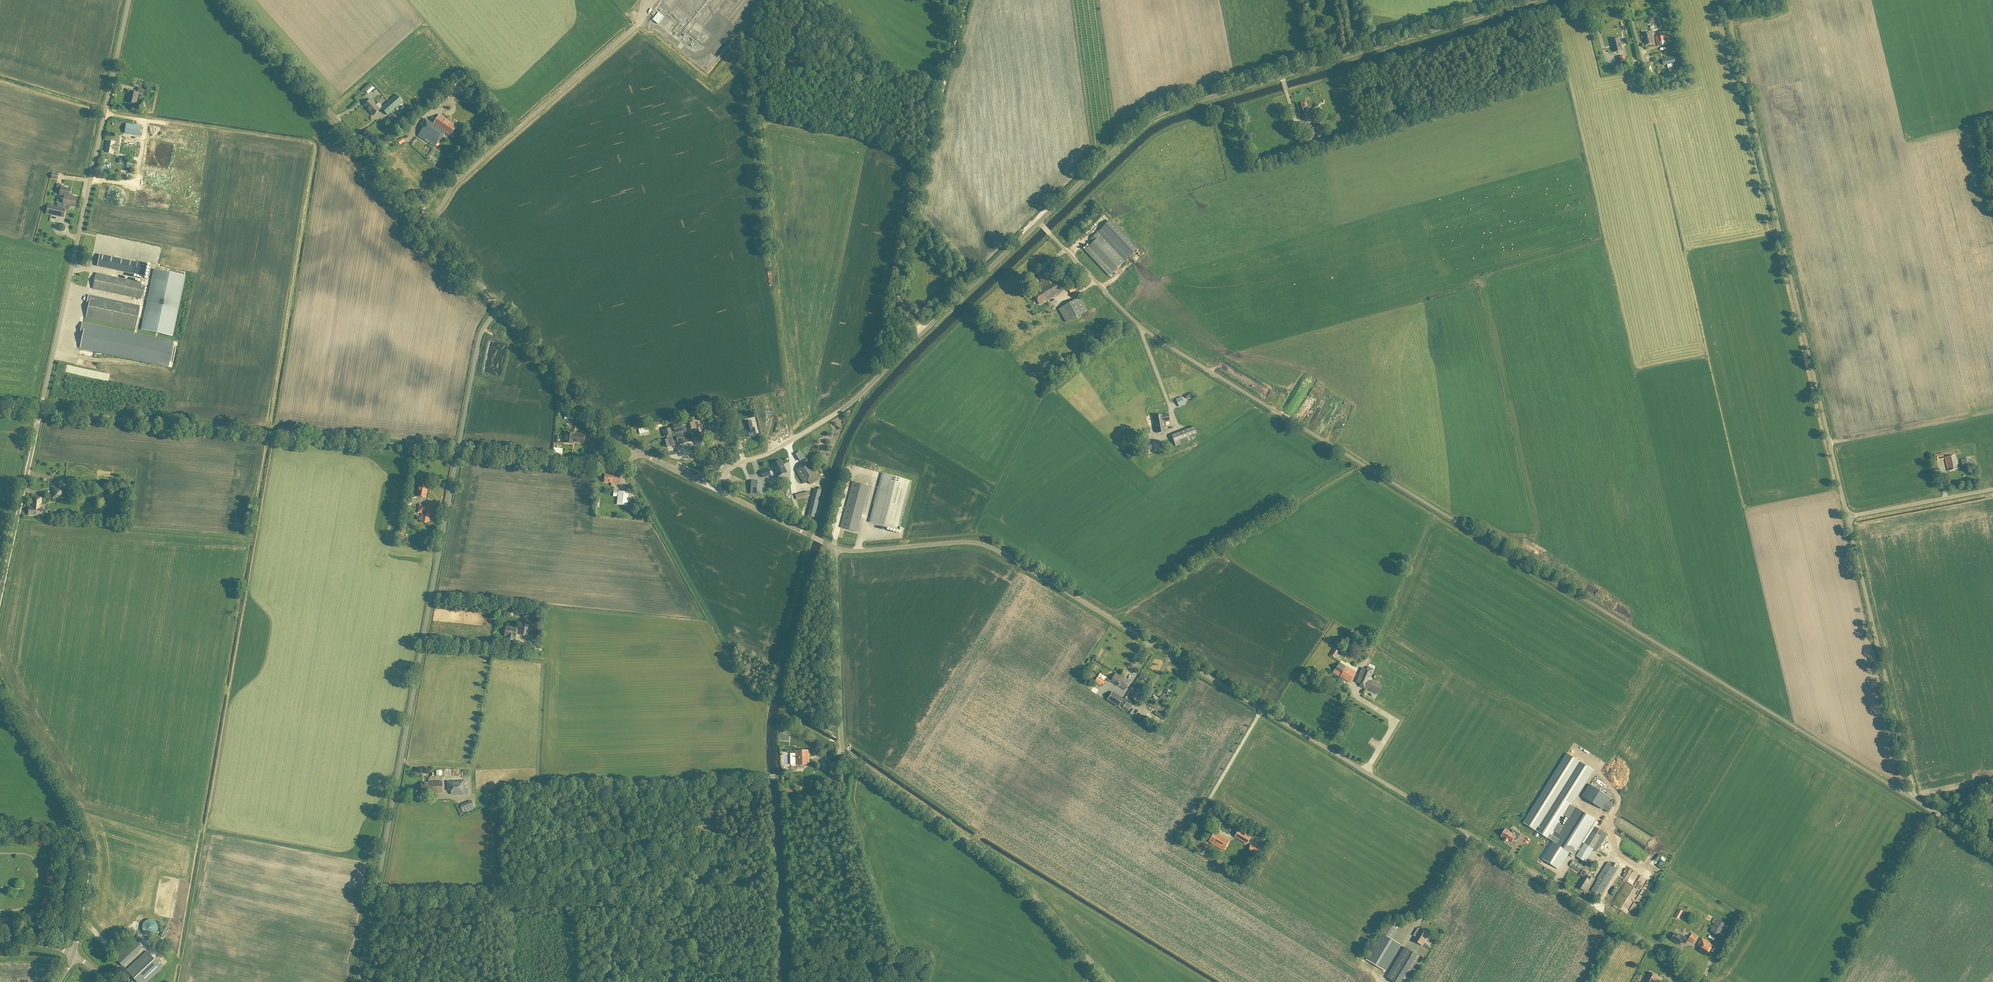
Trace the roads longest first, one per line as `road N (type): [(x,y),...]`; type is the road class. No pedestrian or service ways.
road 1 (unclassified): [(1913,799),(1165,346),(1038,223)]
road 2 (unclassified): [(1712,981),(993,549),(968,543),(836,550)]
road 3 (unclassified): [(1038,223),(1153,119),(1549,0)]
road 4 (tertiary): [(1108,981),(1014,874),(847,755),(836,550)]
road 5 (unclassified): [(361,981),(457,452)]
road 6 (unclassified): [(1847,517),(1725,0)]
road 7 (unclassified): [(40,412),(130,0)]
road 8 (unclassified): [(457,452),(40,412)]
road 9 (tertiary): [(499,306),(230,0)]
road 10 (unclassified): [(969,0),(897,287),(924,332)]
road 11 (track): [(757,129),(792,441)]
road 12 (unclassified): [(1913,799),(1847,517)]
road 13 (unclassified): [(73,956),(84,846),(0,694)]
road 14 (unclassified): [(714,490),(735,465),(852,403),(924,332)]
road 15 (tertiary): [(640,454),(499,306)]
road 16 (unclassified): [(0,597),(40,412)]
road 17 (unclassified): [(640,454),(618,468),(457,452)]
road 18 (unclassified): [(924,332),(1038,223)]
road 19 (unclassified): [(457,452),(475,351),(499,306)]
road 20 (unclassified): [(1847,517),(1992,489)]
road 21 (tertiary): [(836,550),(714,490)]

